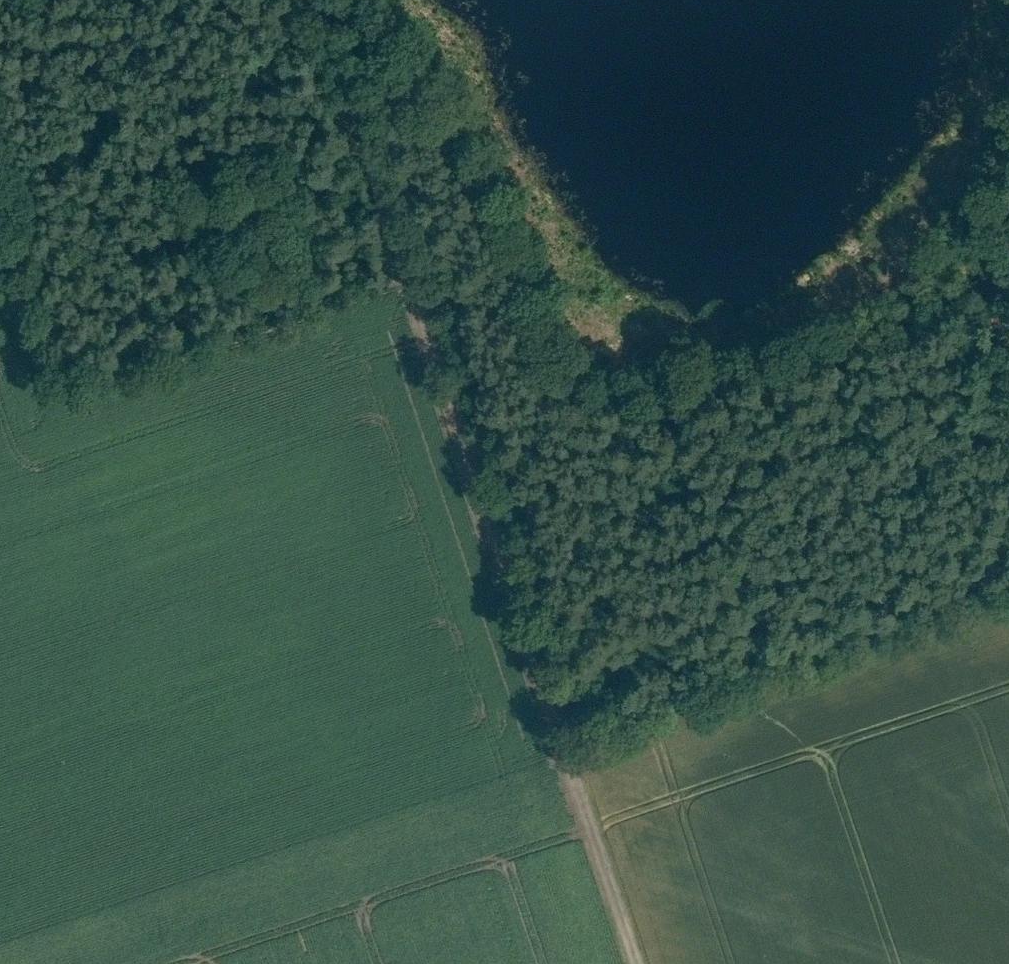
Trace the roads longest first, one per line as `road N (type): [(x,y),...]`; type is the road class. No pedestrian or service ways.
road 1 (track): [(635,963),(310,0)]

